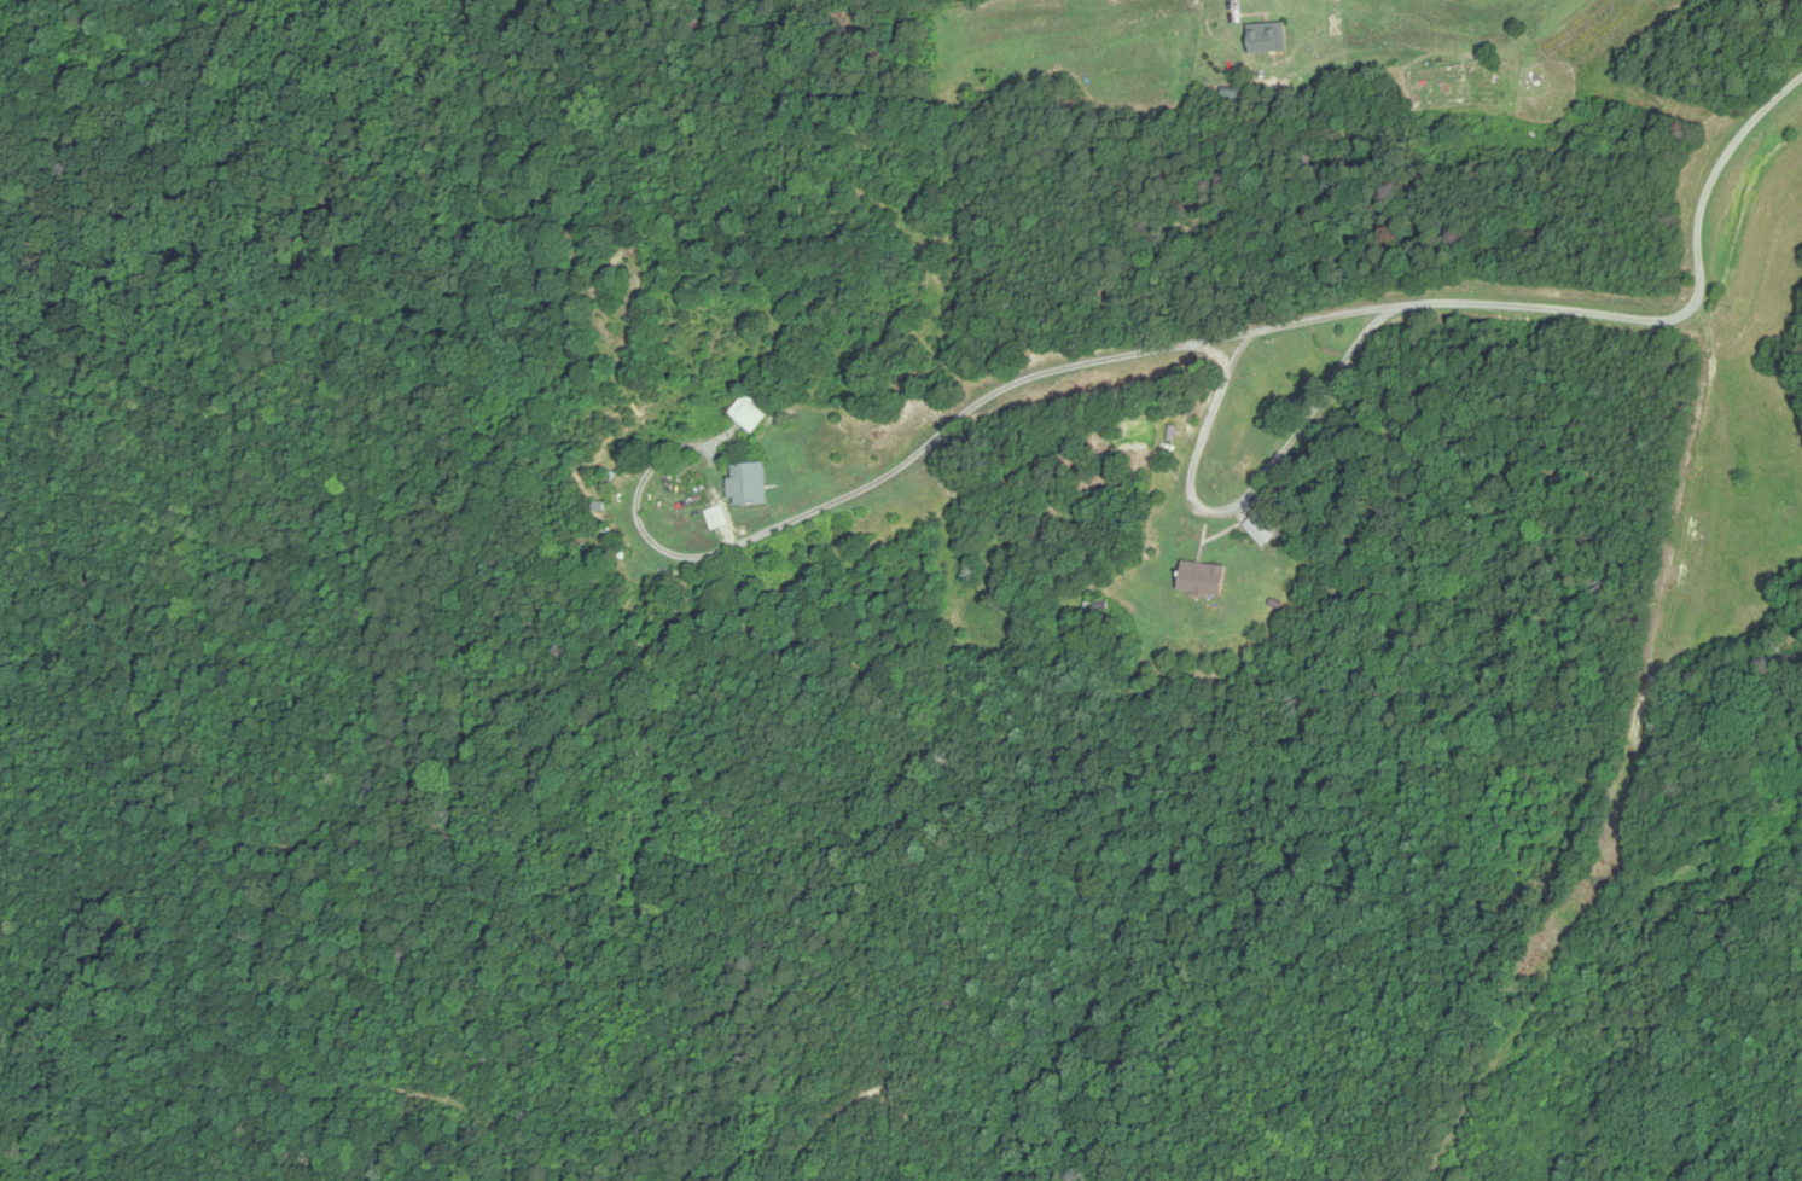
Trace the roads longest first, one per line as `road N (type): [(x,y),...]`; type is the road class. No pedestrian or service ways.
road 1 (residential): [(1708,314),(1464,308),(1331,316),(1048,376),(963,417),(882,488),(675,569)]
road 2 (residential): [(1801,87),(1754,130),(1721,179),(1702,240),(1710,357),(1657,650)]

